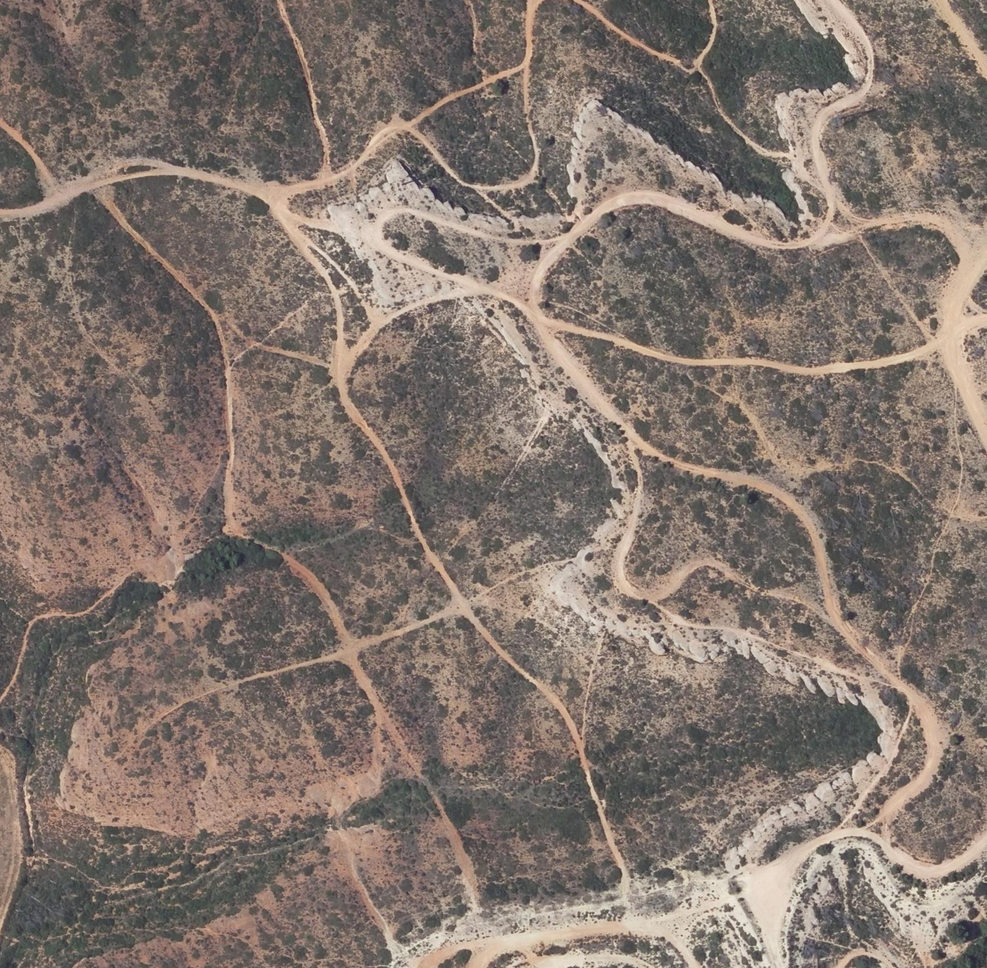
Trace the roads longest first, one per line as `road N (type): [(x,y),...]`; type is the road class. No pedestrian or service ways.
road 1 (track): [(0,124),(33,156),(56,195),(177,172),(277,205),(337,306),(345,404),(388,463),(421,538),(464,605),(522,670),(582,718),(622,875)]
road 2 (track): [(534,310),(567,363),(646,446),(696,469),(776,490),(809,521),(837,609),(943,733),(939,769),(889,803),(888,837),(903,859),(948,865),(986,837)]
road 3 (track): [(277,205),(364,235),(534,310),(530,293),(548,260),(586,220),(629,198),(790,241),(839,238),(896,215),(986,233)]
road 4 (track): [(277,205),(289,185),(335,168),(392,120),(465,179),(505,179),(534,167),(526,68),(541,0)]
road 5 (track): [(534,310),(669,360),(831,369),(938,351),(986,319)]
road 6 (track): [(484,946),(644,923),(791,876),(821,841),(888,831)]
road 7 (track): [(839,238),(819,120),(853,96),(870,57),(830,0)]
road 8 (track): [(986,440),(948,345),(952,307),(986,245)]
road 9 (track): [(580,0),(652,49),(701,57)]

